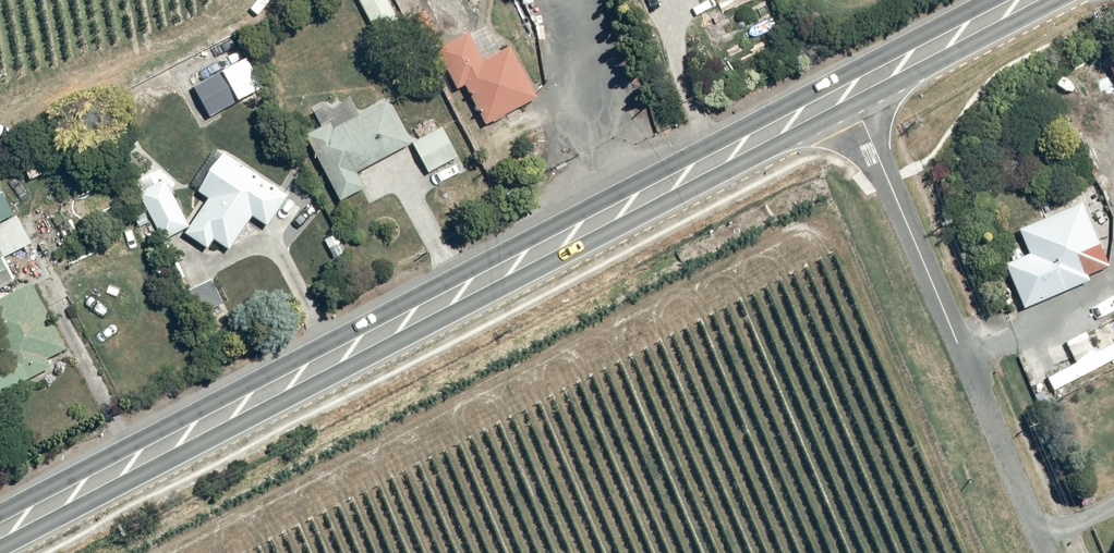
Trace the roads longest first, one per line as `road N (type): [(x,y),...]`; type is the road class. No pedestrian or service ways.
road 1 (primary): [(856,106),(0,551)]
road 2 (primary): [(0,513),(840,77)]
road 3 (unclassified): [(1045,552),(856,106)]
road 4 (primary): [(1062,0),(856,106)]
road 5 (primary): [(840,77),(987,0)]

